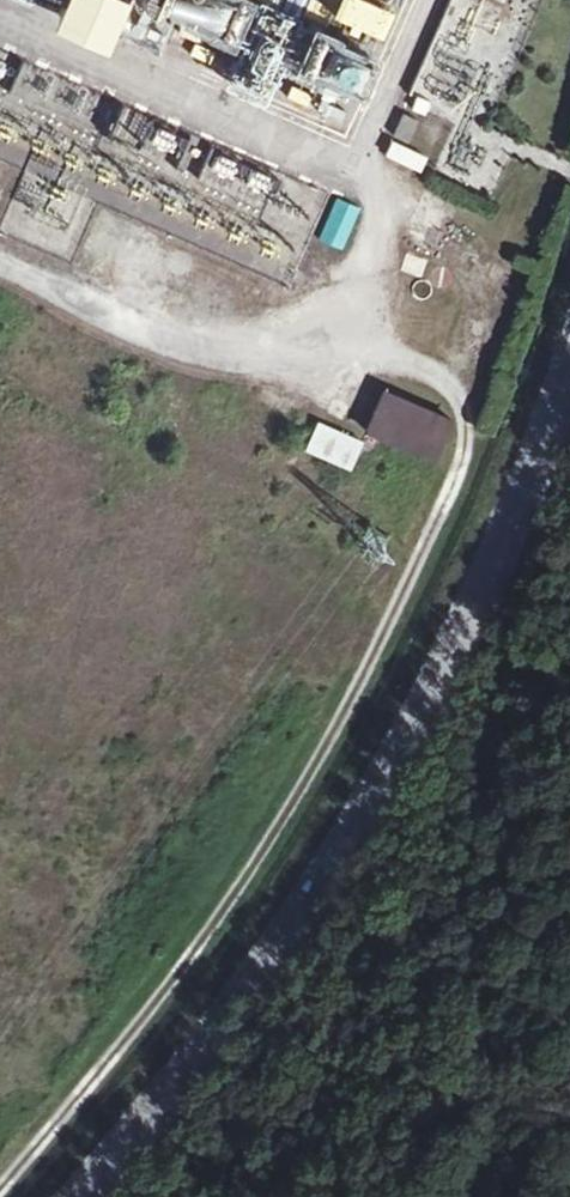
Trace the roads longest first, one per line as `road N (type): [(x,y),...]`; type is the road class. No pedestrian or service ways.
road 1 (track): [(457,366),(467,399),(466,448),(337,738),(234,904),(2,1196)]
road 2 (unclassified): [(65,1196),(286,924),(456,657),(569,382)]

